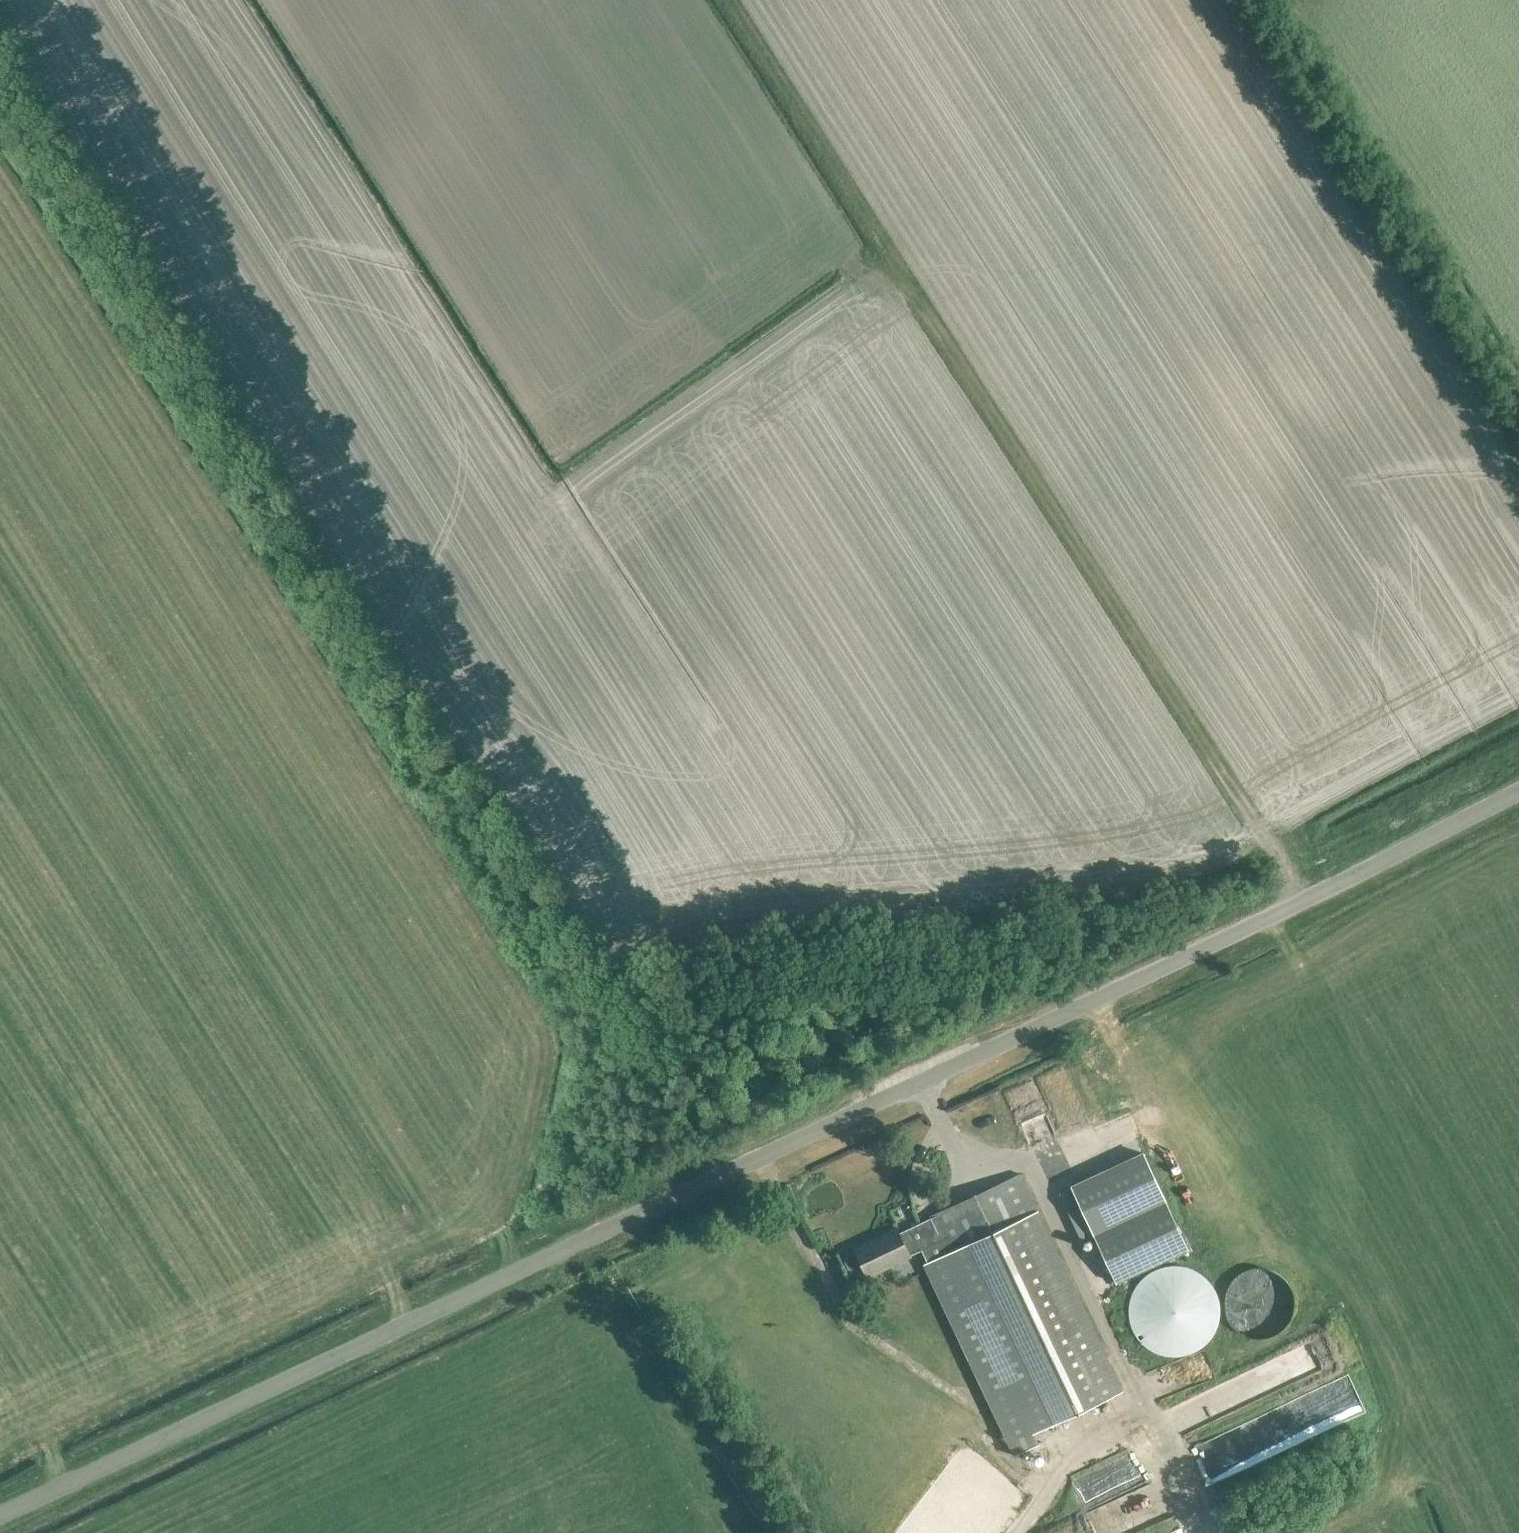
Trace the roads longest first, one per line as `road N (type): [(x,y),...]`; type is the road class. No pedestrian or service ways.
road 1 (unclassified): [(0,1517),(968,1063),(1518,794)]

